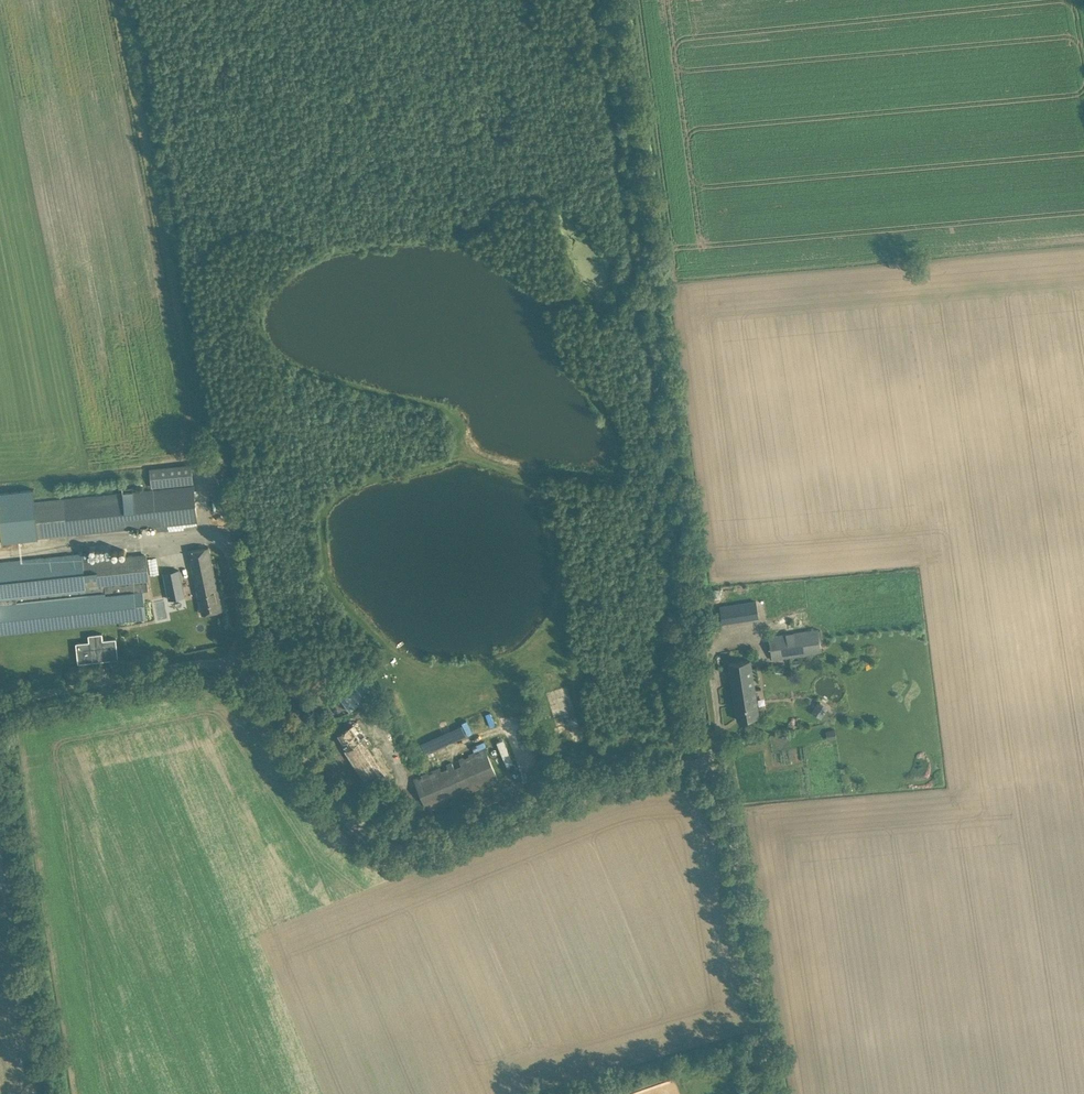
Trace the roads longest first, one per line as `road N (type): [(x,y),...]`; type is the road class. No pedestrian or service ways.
road 1 (unclassified): [(770,1093),(719,794),(699,769),(621,770),(566,785),(419,849),(384,844),(352,825),(261,697),(231,667),(212,663),(0,705)]

